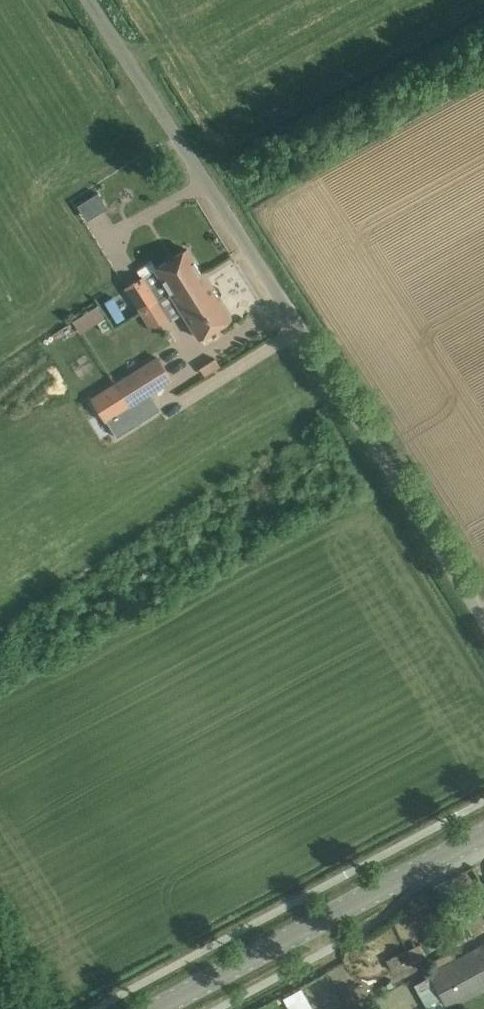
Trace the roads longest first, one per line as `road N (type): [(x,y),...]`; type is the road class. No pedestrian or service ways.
road 1 (unclassified): [(483,621),(89,0)]
road 2 (tertiary): [(154,1008),(483,835)]

